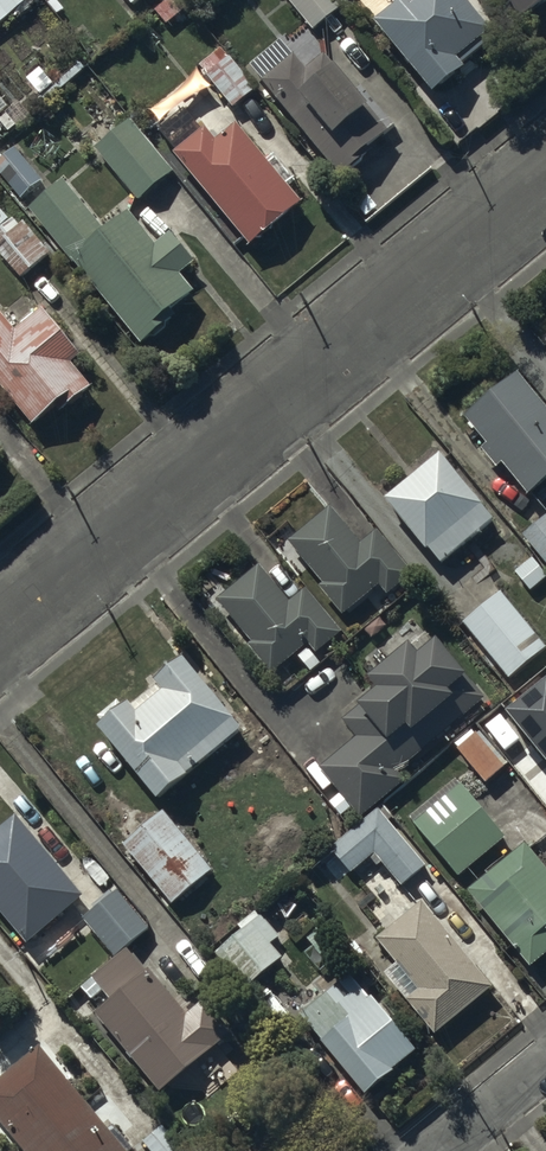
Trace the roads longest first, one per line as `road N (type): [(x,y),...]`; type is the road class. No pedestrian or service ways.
road 1 (residential): [(0,630),(545,180)]
road 2 (residential): [(545,1067),(445,1150)]

